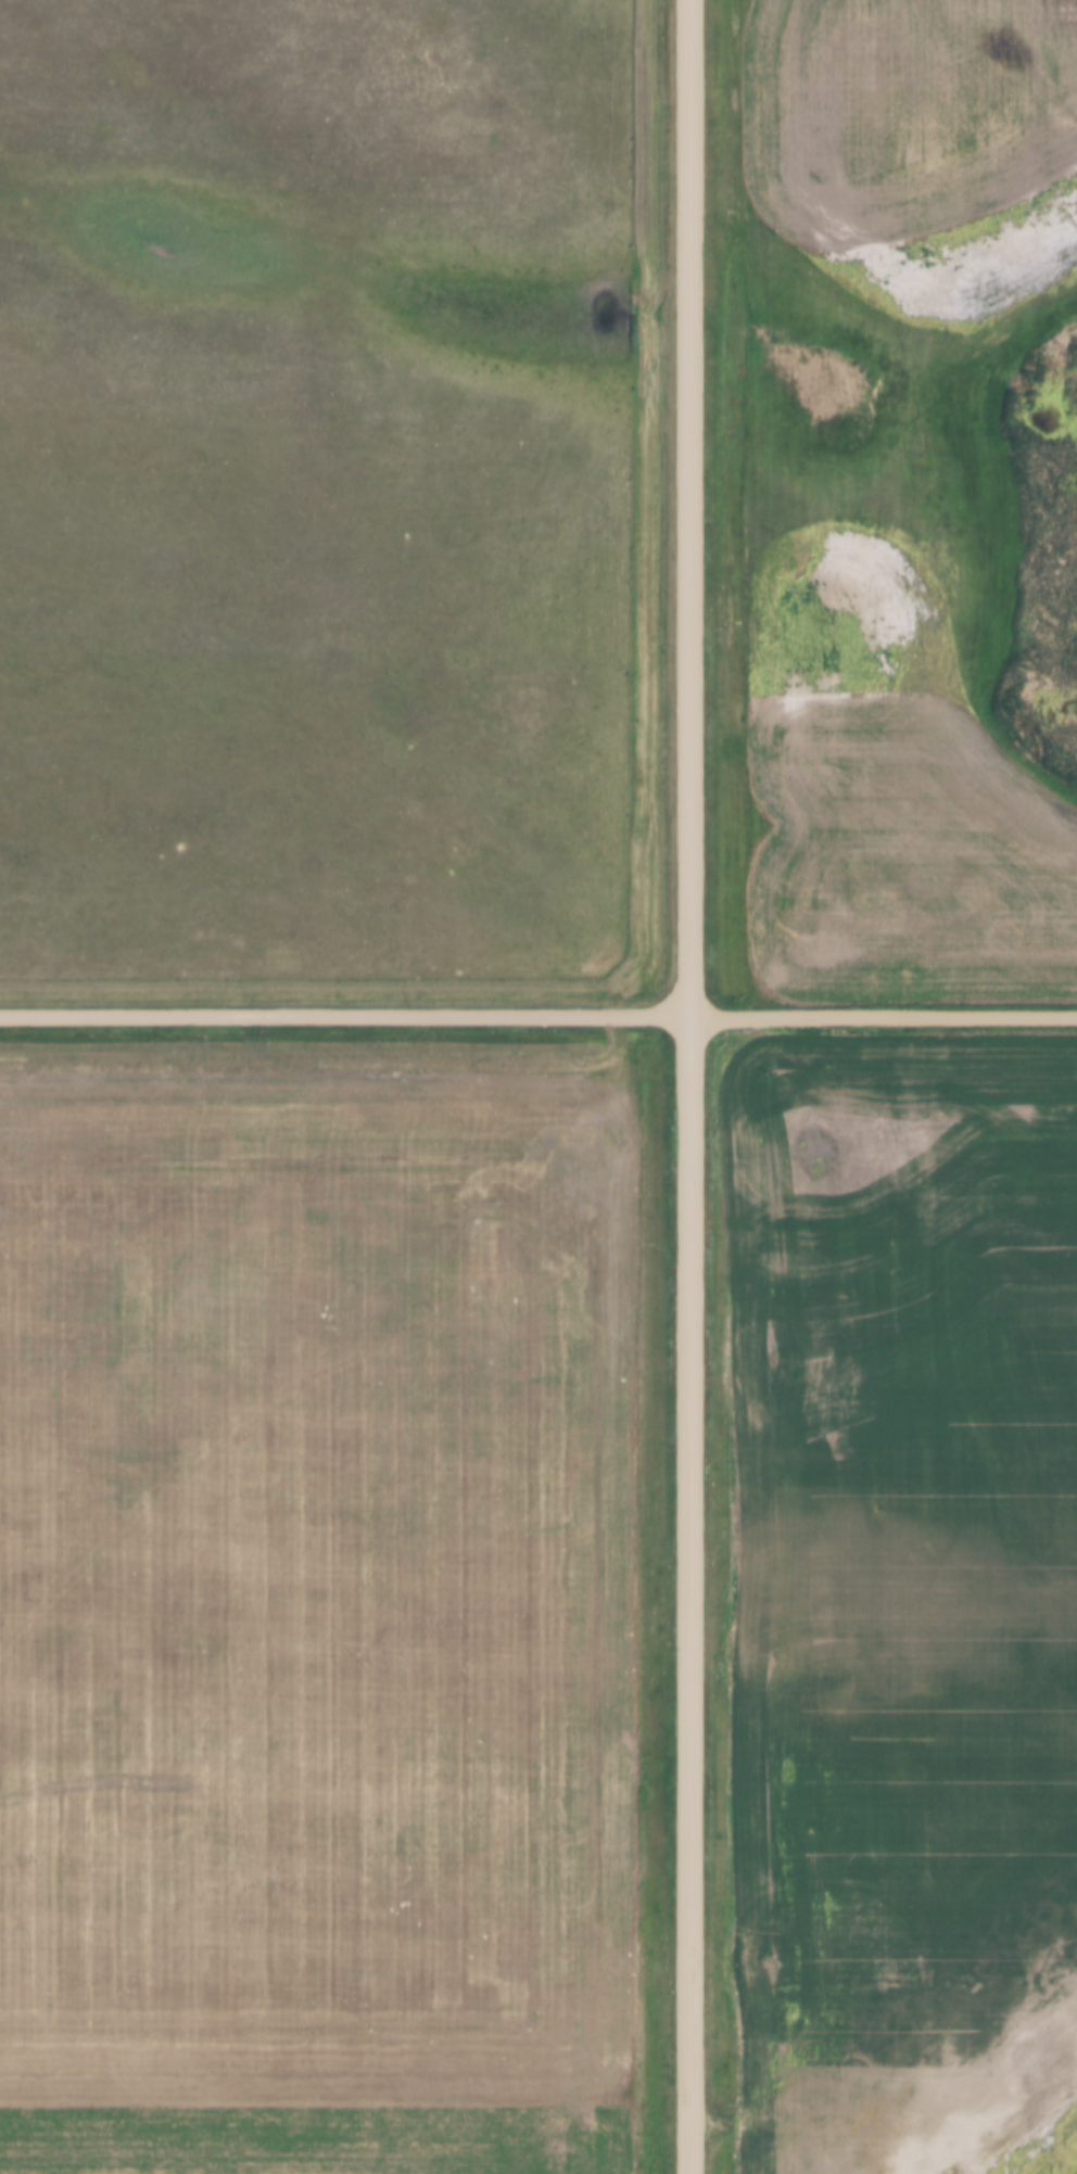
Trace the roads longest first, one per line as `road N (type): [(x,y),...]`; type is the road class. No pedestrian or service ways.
road 1 (tertiary): [(688,2173),(690,0)]
road 2 (residential): [(1076,1018),(0,1017)]

